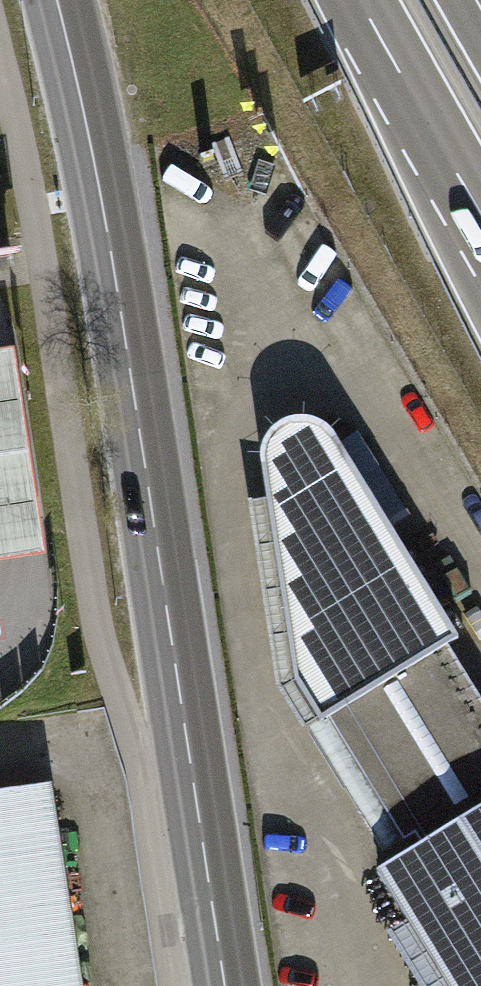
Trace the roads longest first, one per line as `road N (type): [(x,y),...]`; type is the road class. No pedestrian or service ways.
road 1 (primary): [(55,0),(110,256),(224,985)]
road 2 (trunk): [(359,0),(480,212)]

